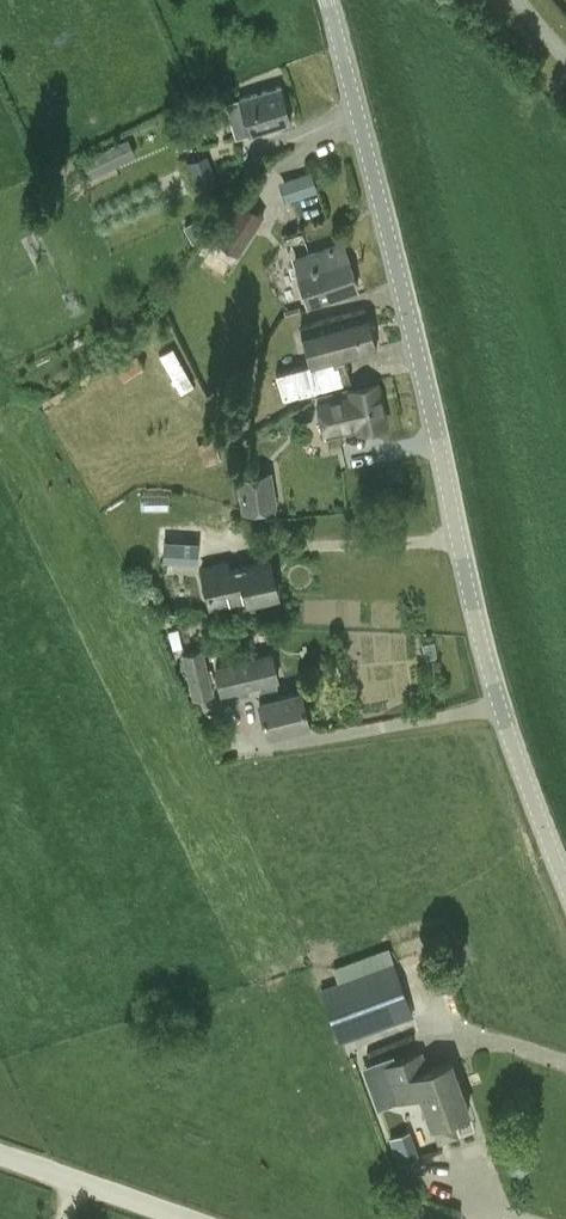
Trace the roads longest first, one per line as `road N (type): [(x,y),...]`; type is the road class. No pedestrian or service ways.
road 1 (unclassified): [(565,886),(493,679),(320,0)]
road 2 (unclassified): [(182,1218),(0,1151)]

